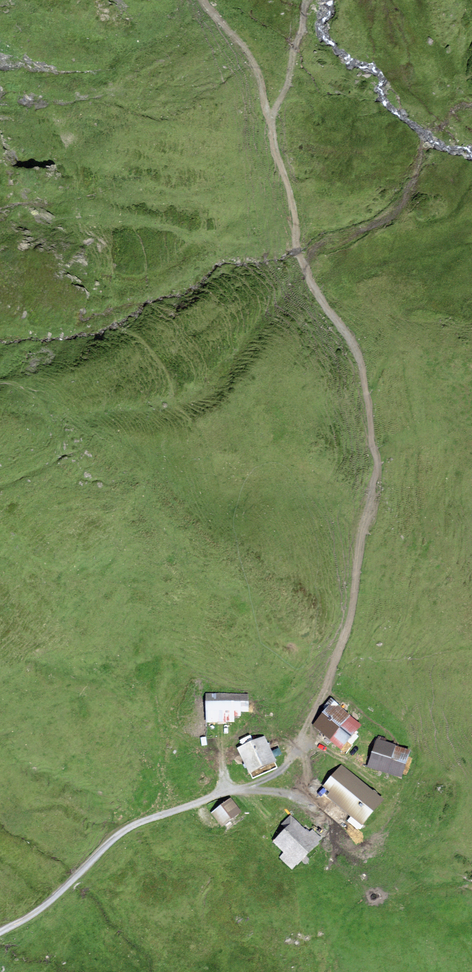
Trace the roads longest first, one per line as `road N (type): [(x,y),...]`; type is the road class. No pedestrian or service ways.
road 1 (track): [(273,121),(298,254),(361,363),(377,460),(348,626),(331,676)]
road 2 (track): [(331,676),(282,769),(138,823),(51,900),(0,933)]
road 3 (track): [(273,121),(205,0)]

